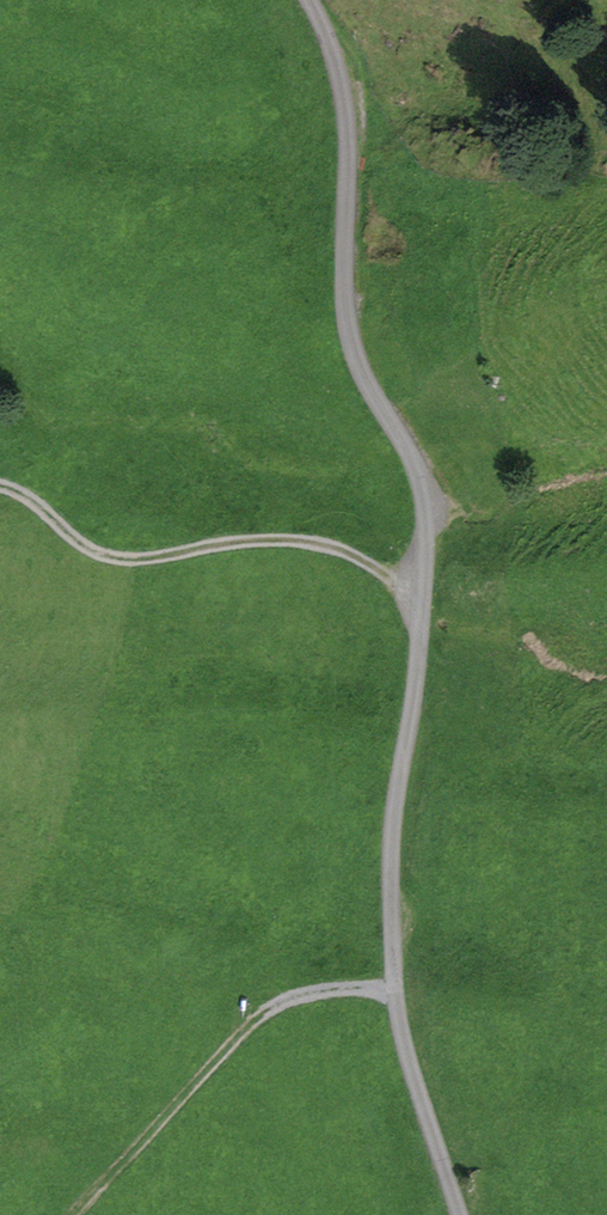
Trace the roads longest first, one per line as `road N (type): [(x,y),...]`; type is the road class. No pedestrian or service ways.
road 1 (track): [(463,1214),(401,1027),(390,887),(426,517),(414,464),(352,343),(348,135),(341,80),(310,0)]
road 2 (track): [(423,587),(311,542),(102,554),(24,494),(0,485)]
road 3 (track): [(74,1214),(275,1008),(323,992),(396,988)]

